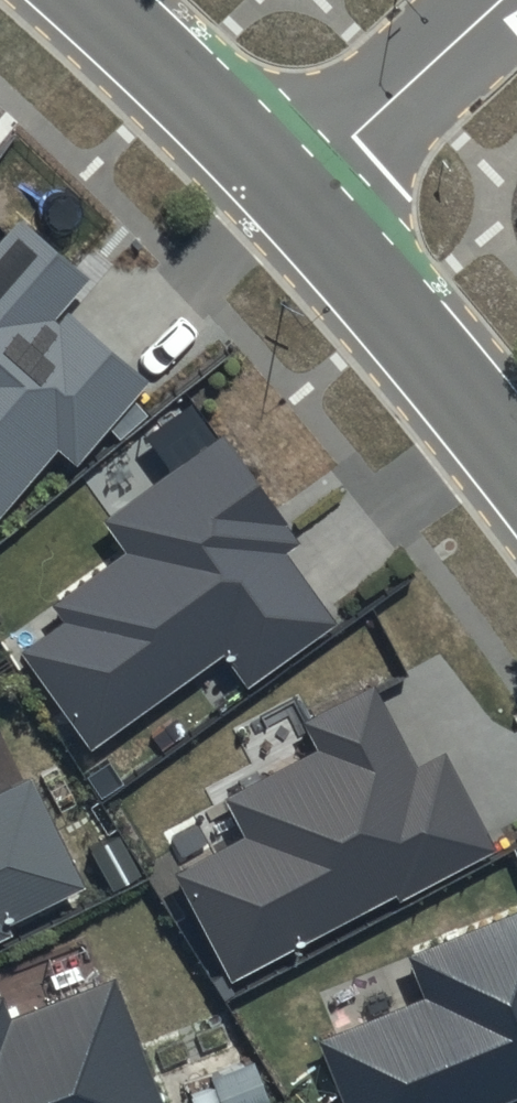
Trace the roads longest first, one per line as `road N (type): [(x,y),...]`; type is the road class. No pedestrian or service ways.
road 1 (tertiary): [(293,193),(516,458)]
road 2 (residential): [(293,193),(502,0)]
road 3 (tertiary): [(95,0),(293,193)]

